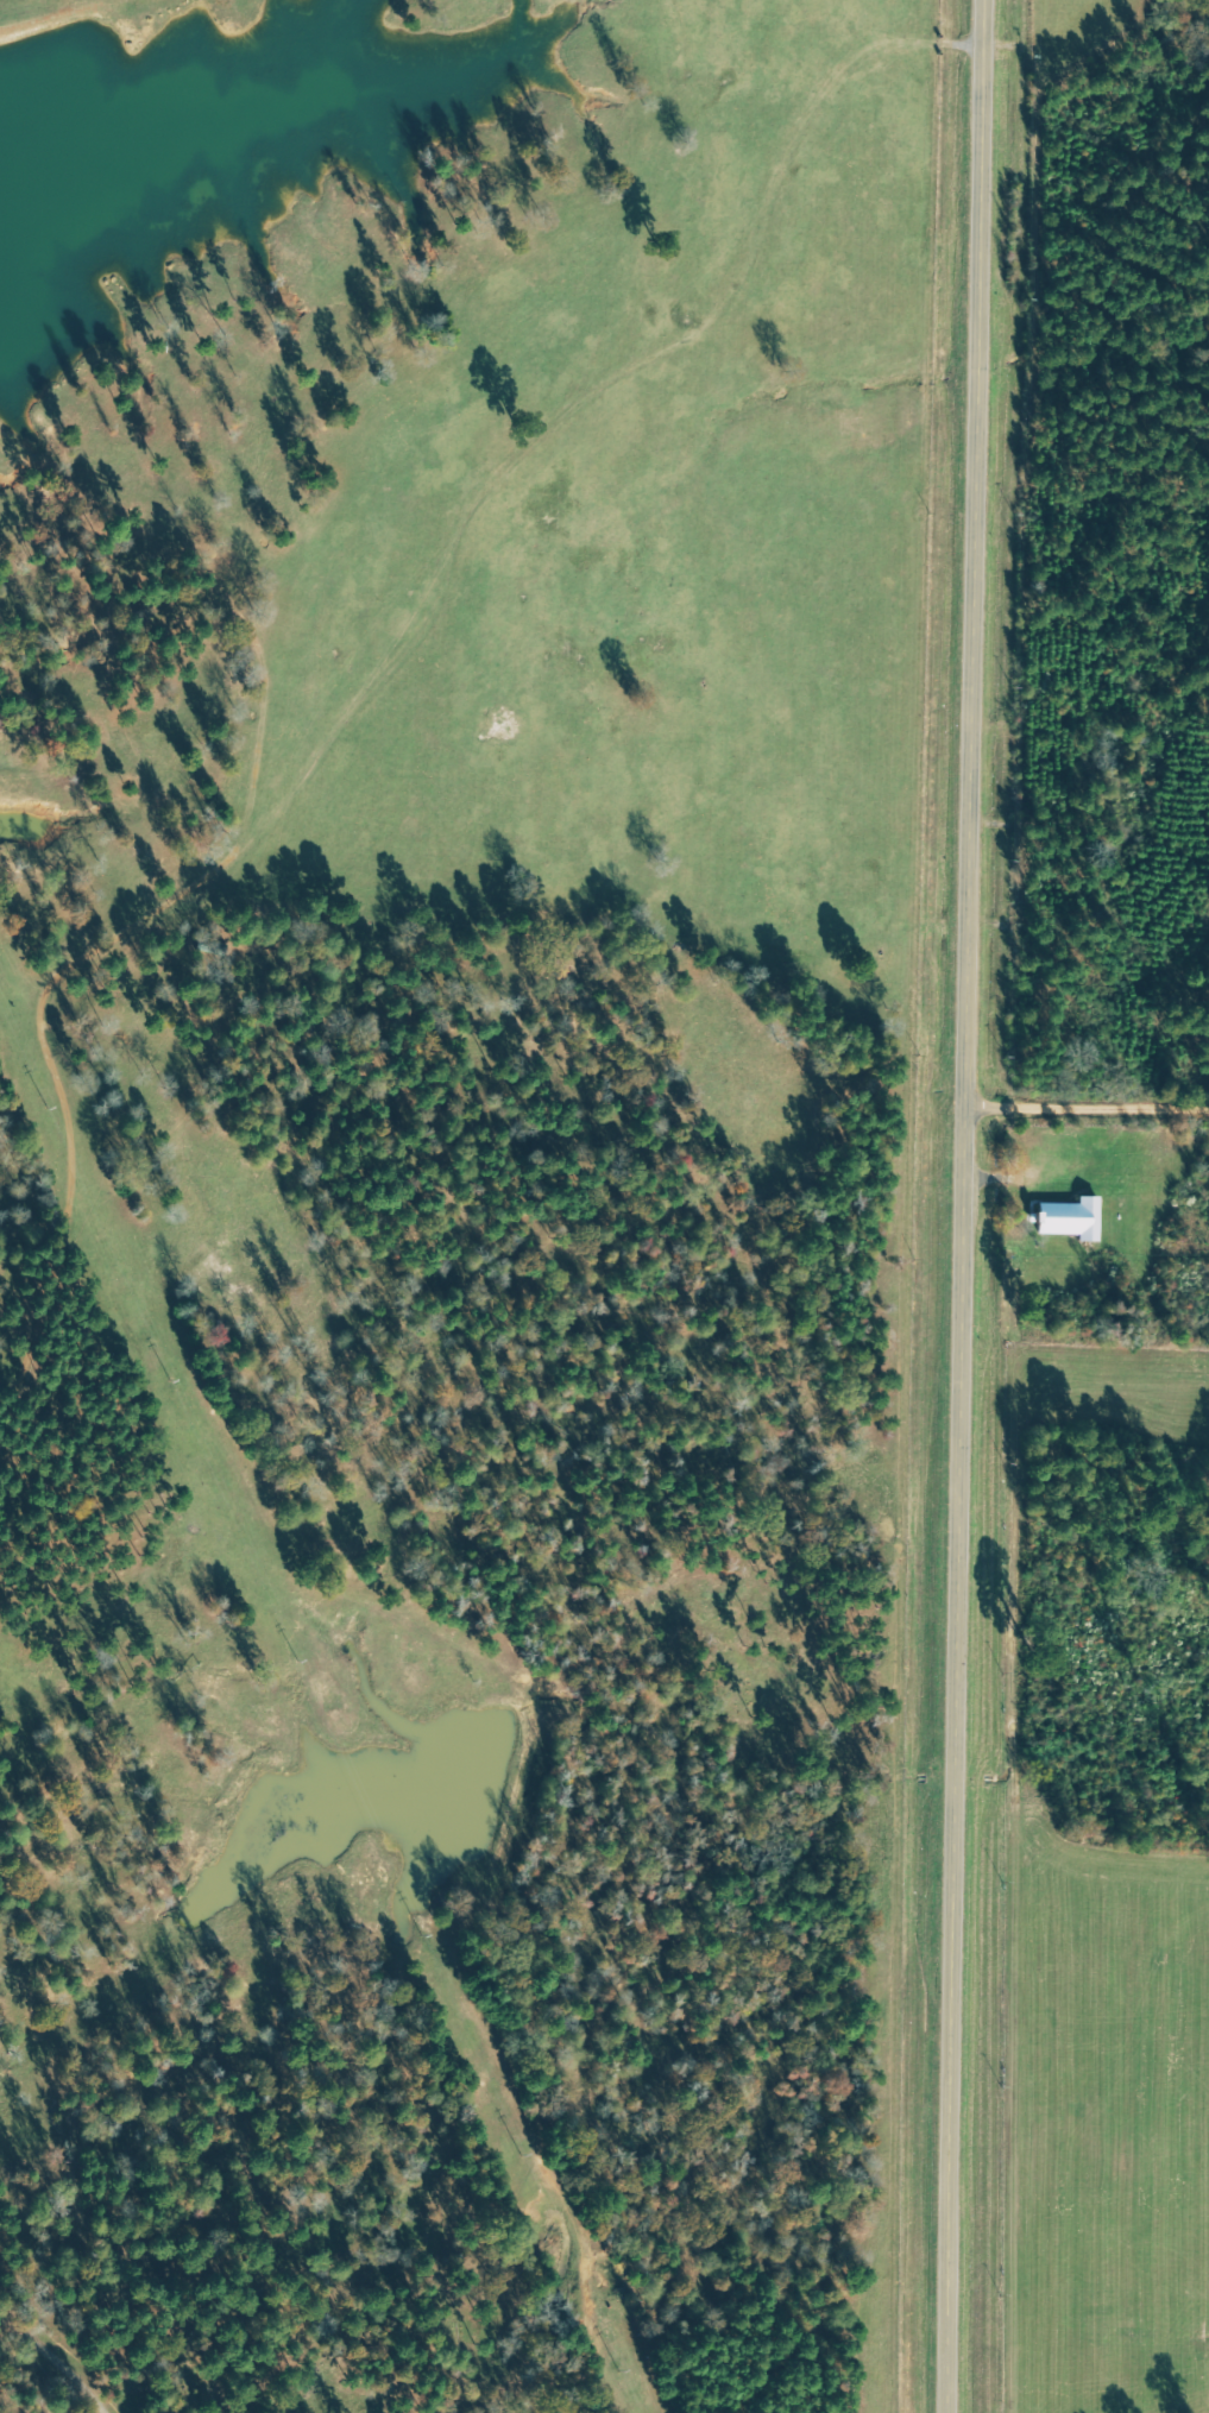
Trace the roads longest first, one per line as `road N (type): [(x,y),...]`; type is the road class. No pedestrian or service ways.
road 1 (secondary): [(983,0),(946,2412)]
road 2 (residential): [(1208,1110),(965,1107)]

